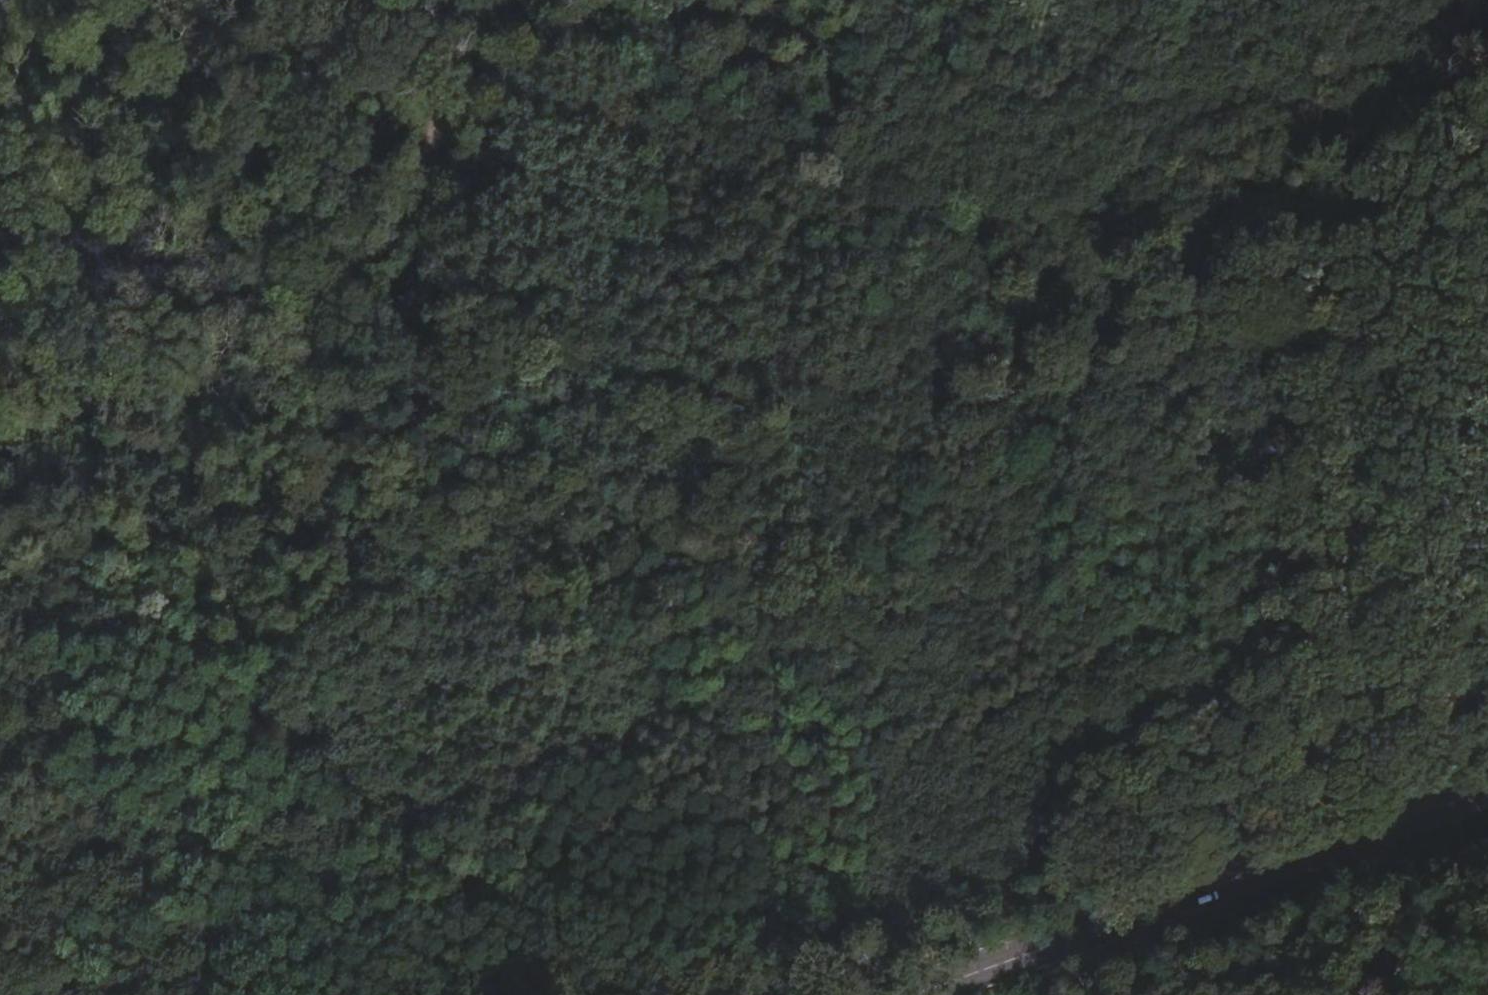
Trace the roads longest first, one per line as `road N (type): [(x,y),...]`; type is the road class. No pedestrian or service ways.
road 1 (track): [(0,734),(221,734),(606,640),(793,620),(875,562),(968,443),(989,430),(1023,426)]
road 2 (track): [(511,0),(462,57),(412,186),(330,328),(271,360),(193,367),(0,438)]
road 3 (secondary): [(1487,788),(917,994)]
road 4 (track): [(1023,426),(1022,380),(1002,307),(856,137),(824,63),(815,0)]
road 5 (track): [(1487,11),(1439,61),(1402,117),(1377,198),(1373,257),(1424,362),(1474,395)]
road 6 (track): [(1194,628),(1117,737),(1022,833),(1002,909)]
road 7 (track): [(1023,426),(1047,460),(1066,526),(1089,568),(1194,628)]
road 8 (track): [(1194,628),(1291,575),(1421,521)]
road 9 (track): [(1421,521),(1437,460),(1474,395)]

